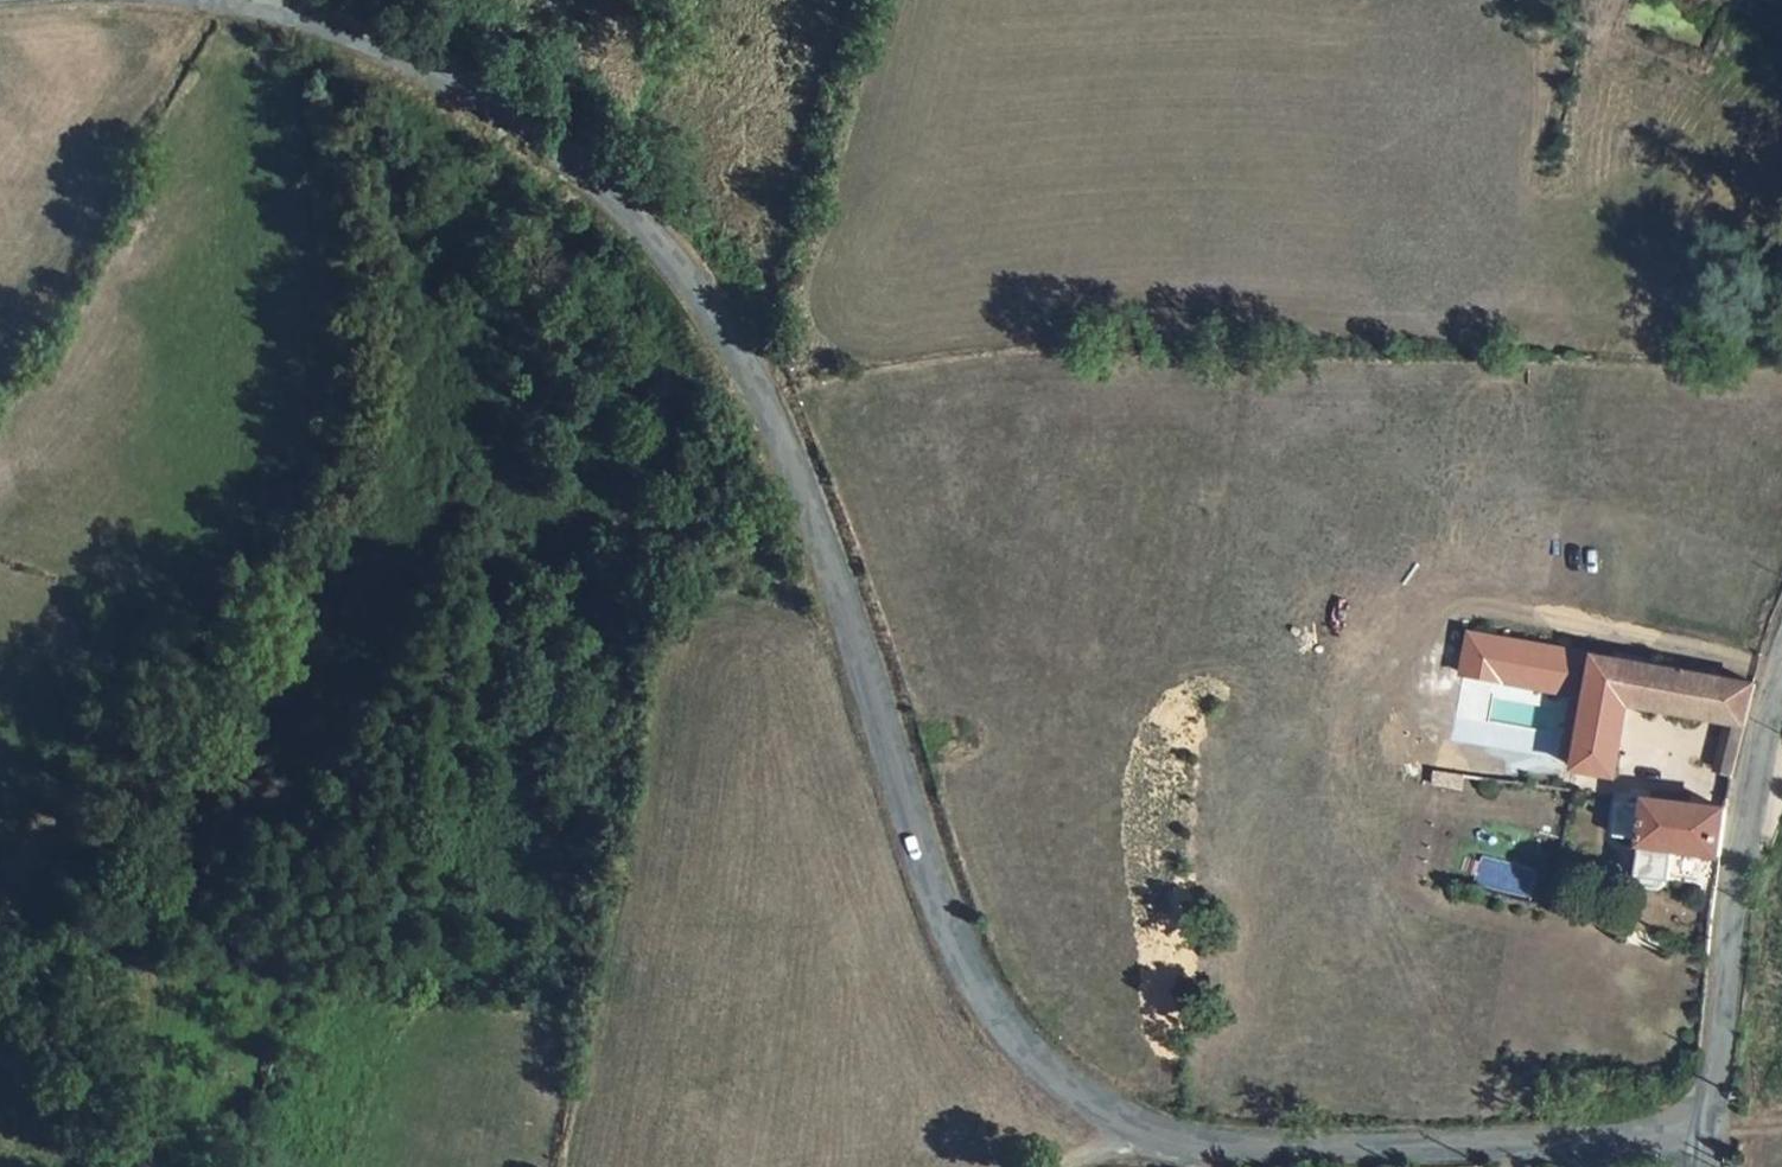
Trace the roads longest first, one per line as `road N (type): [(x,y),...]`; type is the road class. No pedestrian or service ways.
road 1 (unclassified): [(1702,1128),(1579,1142),(1331,1149),(1184,1140),(1113,1121),(991,1016),(937,890),(799,471),(750,368),(680,267),(634,215),(416,65),(249,0)]
road 2 (unclassified): [(1781,655),(1745,800),(1702,1128)]
road 3 (track): [(0,993),(64,1100),(76,1166)]

